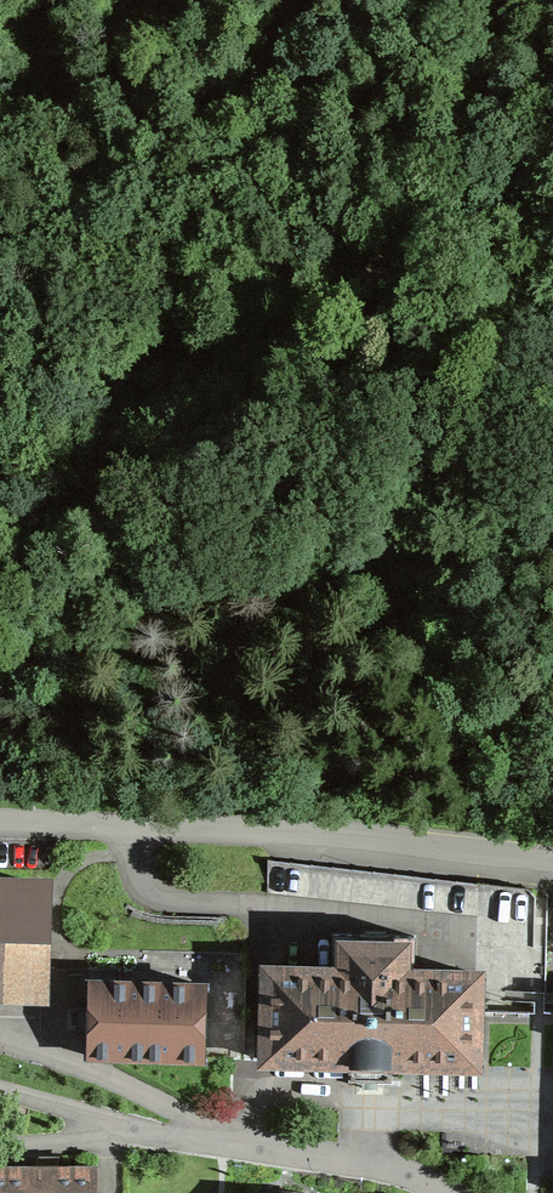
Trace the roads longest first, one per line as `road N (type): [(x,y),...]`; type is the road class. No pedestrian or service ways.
road 1 (track): [(490,0),(473,126),(427,217),(252,361),(79,456),(0,481)]
road 2 (unclassified): [(0,826),(208,832),(552,860)]
road 3 (track): [(0,112),(346,64),(444,0)]
road 4 (residential): [(445,1192),(387,1170),(304,1153),(114,1127),(0,1091)]

